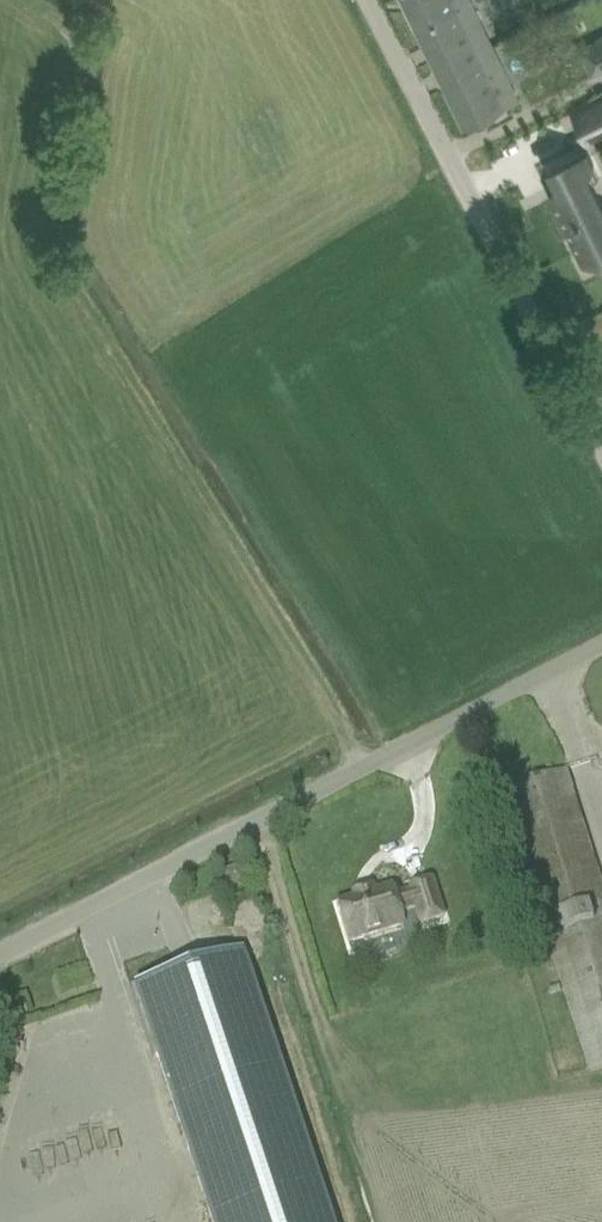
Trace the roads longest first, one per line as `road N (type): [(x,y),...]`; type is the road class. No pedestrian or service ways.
road 1 (unclassified): [(0,954),(601,644)]
road 2 (unclassified): [(601,437),(374,0)]

